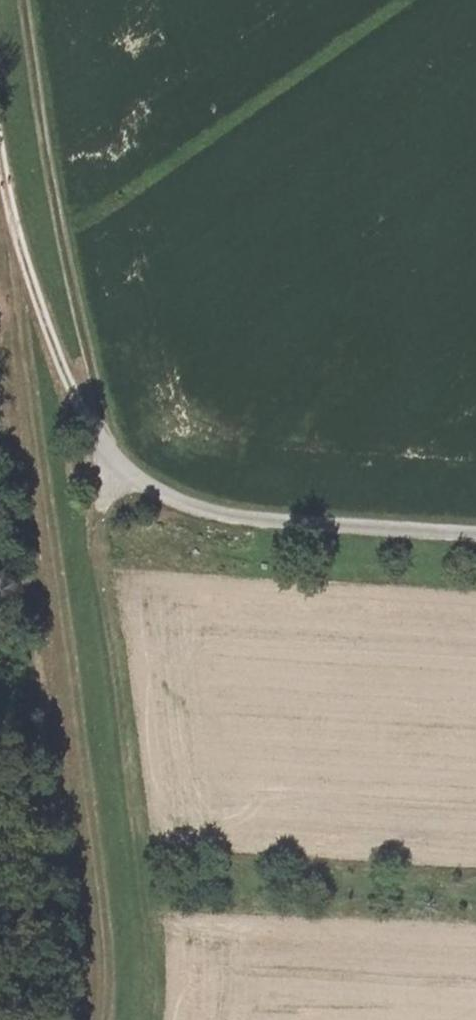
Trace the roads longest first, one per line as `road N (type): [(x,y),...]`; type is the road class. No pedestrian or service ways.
road 1 (track): [(24,270),(68,681),(99,881),(94,1019)]
road 2 (track): [(475,535),(248,520),(166,500),(130,480),(100,447),(24,270)]
road 3 (track): [(142,1019),(147,965),(94,529),(130,480)]
road 4 (track): [(31,0),(90,344),(100,447)]

